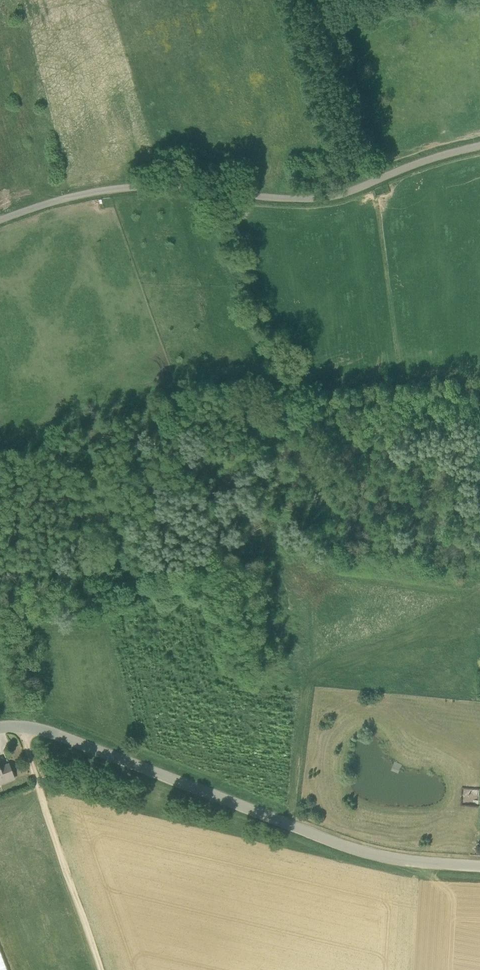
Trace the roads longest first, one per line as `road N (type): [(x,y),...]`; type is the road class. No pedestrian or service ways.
road 1 (unclassified): [(0,221),(99,191),(163,187),(312,199),(479,146)]
road 2 (unclassified): [(479,867),(358,851),(23,728)]
road 3 (track): [(102,969),(23,728)]

